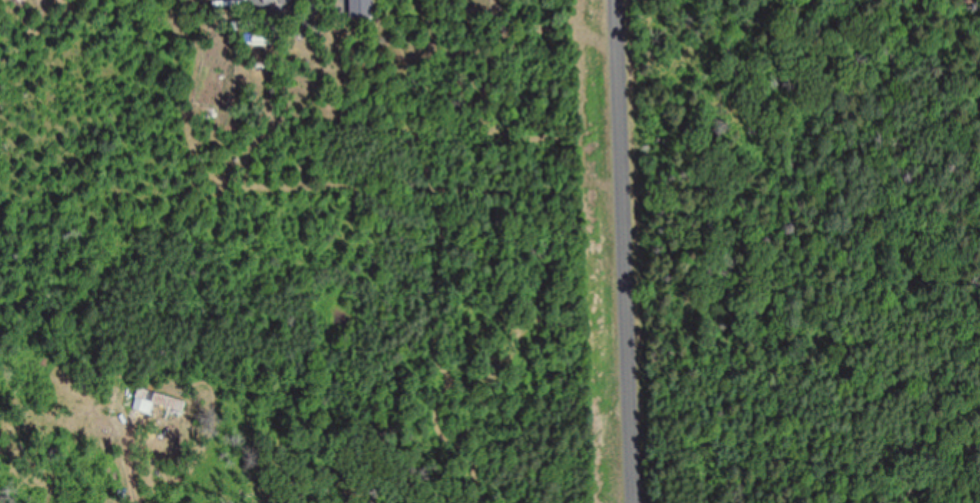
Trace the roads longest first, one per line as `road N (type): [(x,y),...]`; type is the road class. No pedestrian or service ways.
road 1 (residential): [(638,502),(620,0)]

